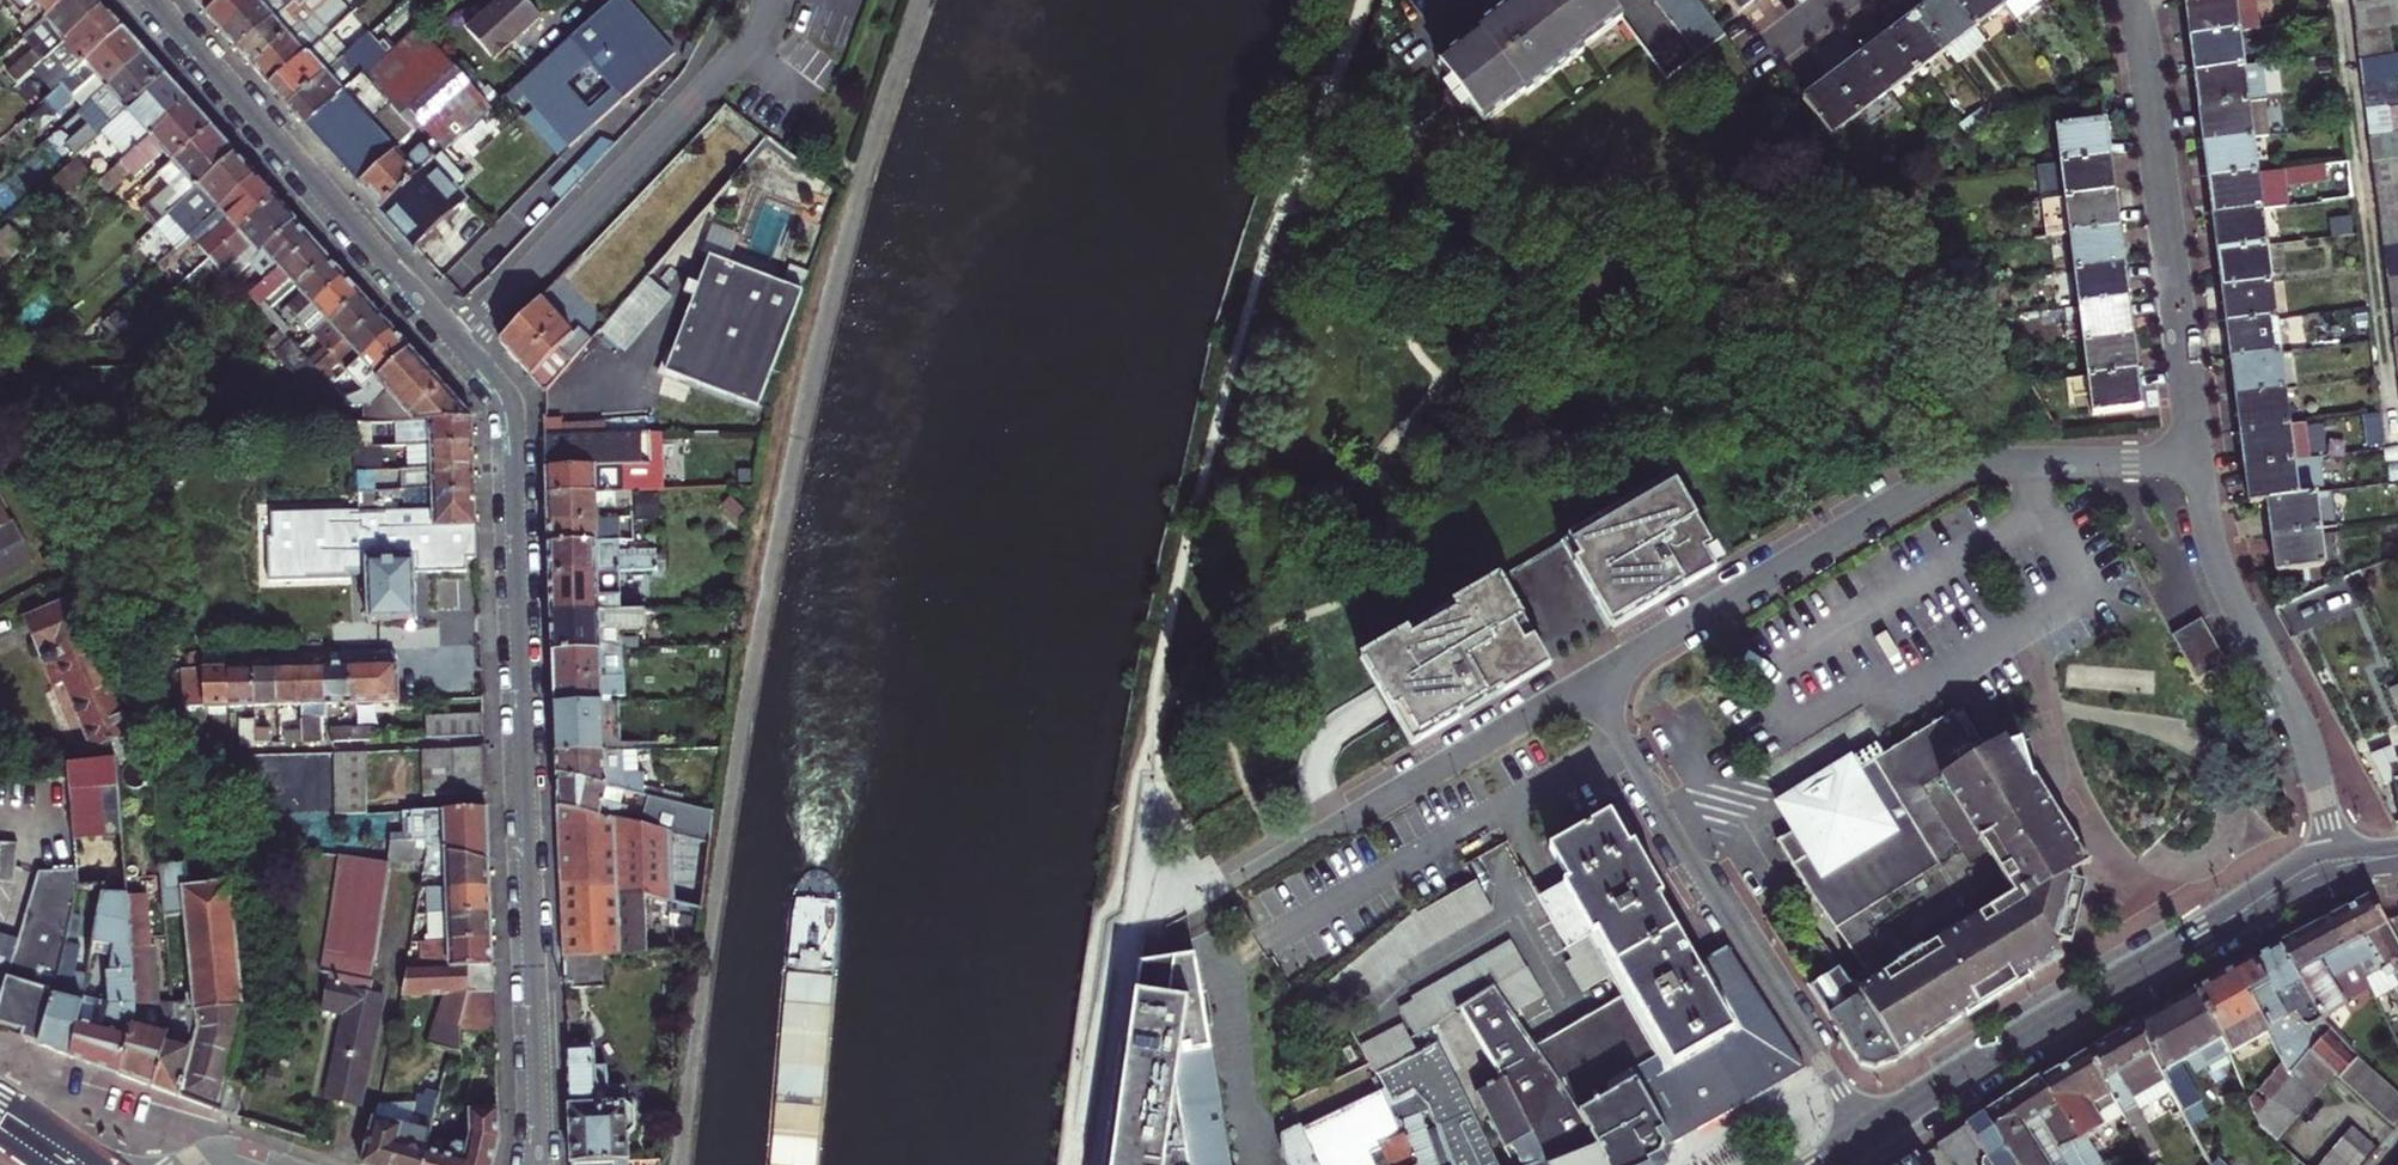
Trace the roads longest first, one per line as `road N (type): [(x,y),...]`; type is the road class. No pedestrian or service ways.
road 1 (residential): [(1590,680),(1944,474),(1980,464),(2199,460)]
road 2 (residential): [(1868,1132),(1590,680)]
road 3 (residential): [(2199,460),(2131,0)]
road 4 (residential): [(461,341),(741,51),(768,0)]
road 5 (residential): [(461,341),(157,0)]
road 6 (residential): [(539,1164),(525,739)]
road 7 (residential): [(2334,855),(2297,708),(2217,562),(2199,460)]
road 8 (residential): [(525,739),(515,429),(499,382),(461,341)]
road 9 (residential): [(1235,880),(1590,680)]
road 10 (secondary): [(2200,935),(1868,1132)]
road 11 (residential): [(214,752),(525,739)]
road 12 (secondary): [(2334,855),(2287,870),(2200,935)]
road 13 (secondary): [(2200,935),(2338,881)]

